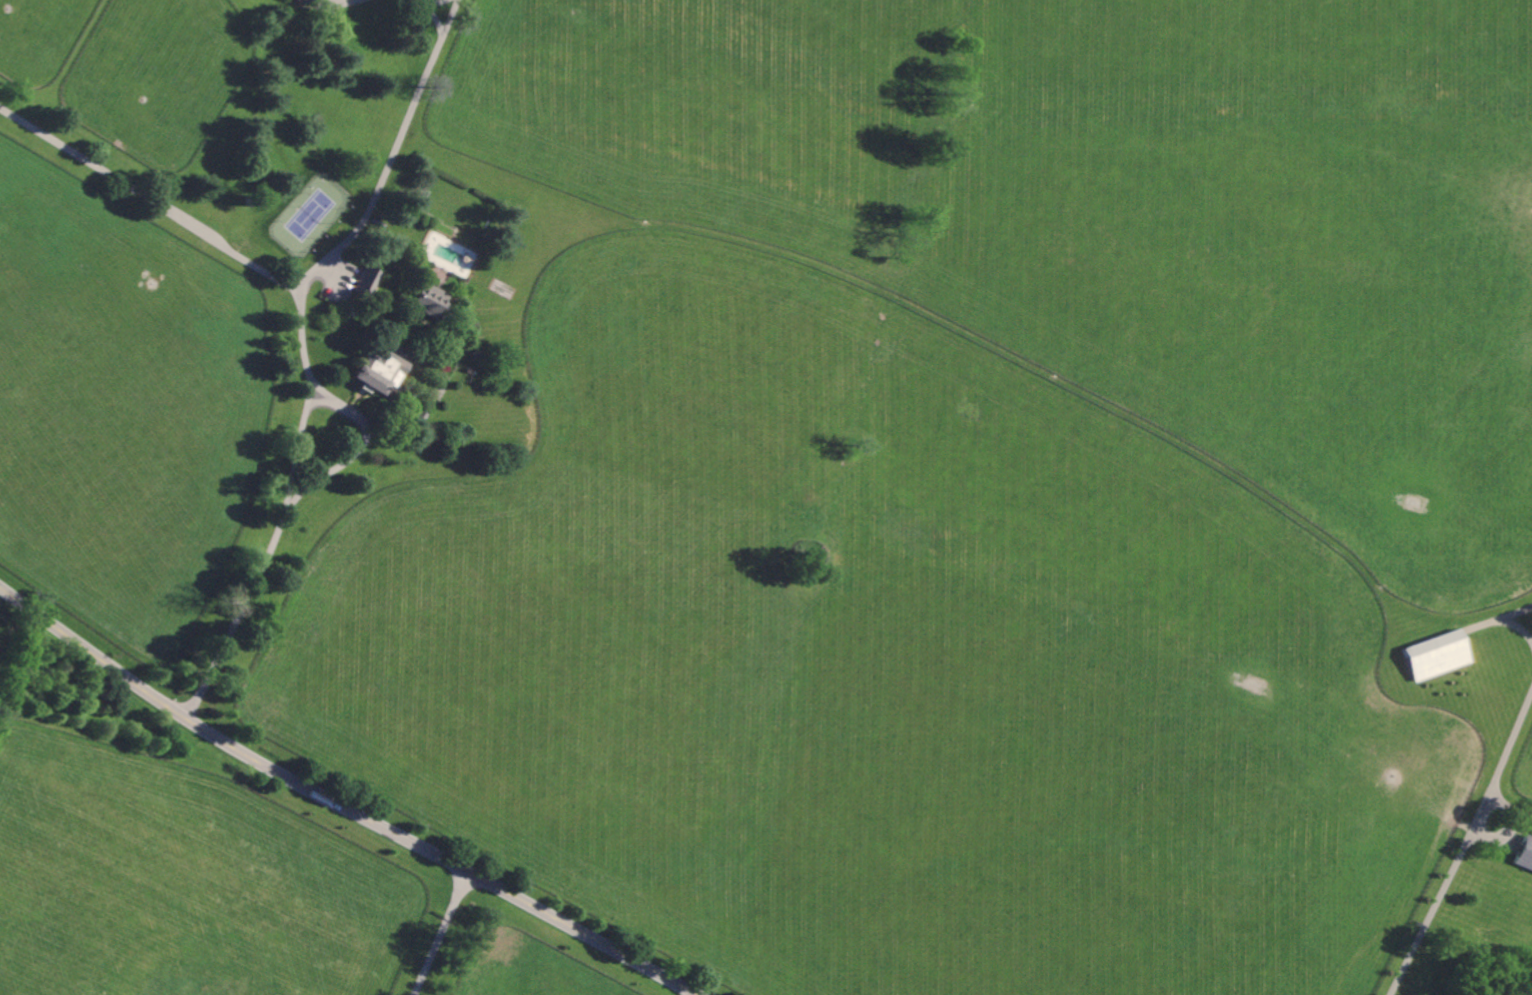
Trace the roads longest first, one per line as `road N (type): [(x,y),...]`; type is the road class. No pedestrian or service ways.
road 1 (secondary): [(697,994),(239,750),(0,586)]

